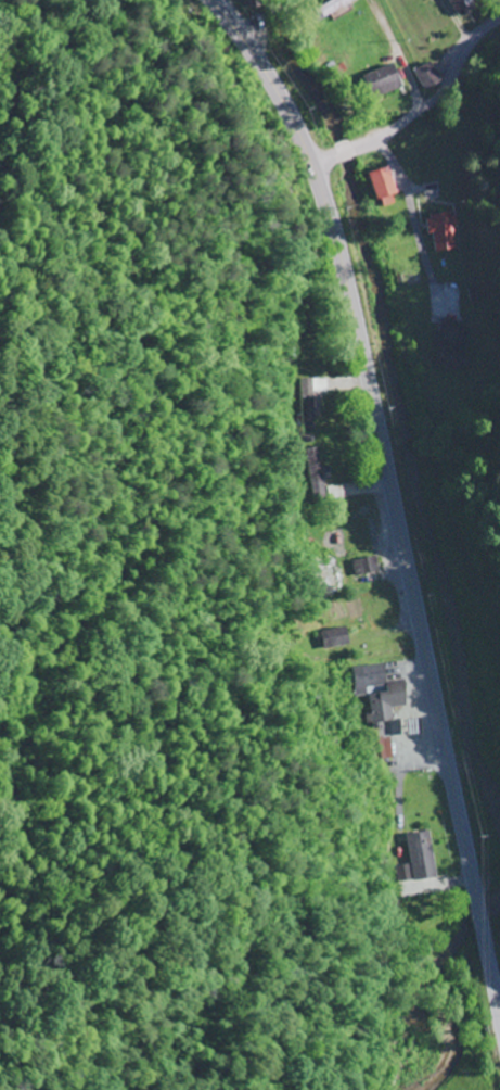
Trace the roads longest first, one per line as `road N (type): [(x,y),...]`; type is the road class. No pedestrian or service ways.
road 1 (secondary): [(499,1014),(328,204),(271,81),(211,0)]
road 2 (residential): [(316,170),(436,99),(474,42),(499,22)]

